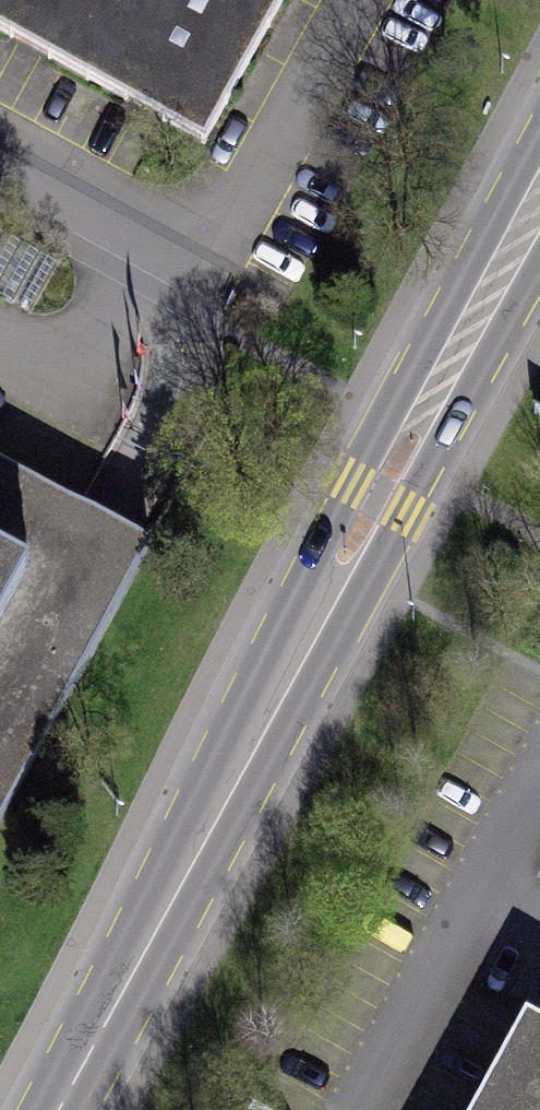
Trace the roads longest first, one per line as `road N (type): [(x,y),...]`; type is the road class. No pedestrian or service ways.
road 1 (primary): [(539,126),(324,531),(314,623)]
road 2 (primary): [(56,1109),(314,623)]
road 3 (primary): [(314,623),(380,562),(539,273)]
road 4 (residential): [(539,760),(346,1109)]
road 5 (unclassified): [(0,142),(193,248)]

